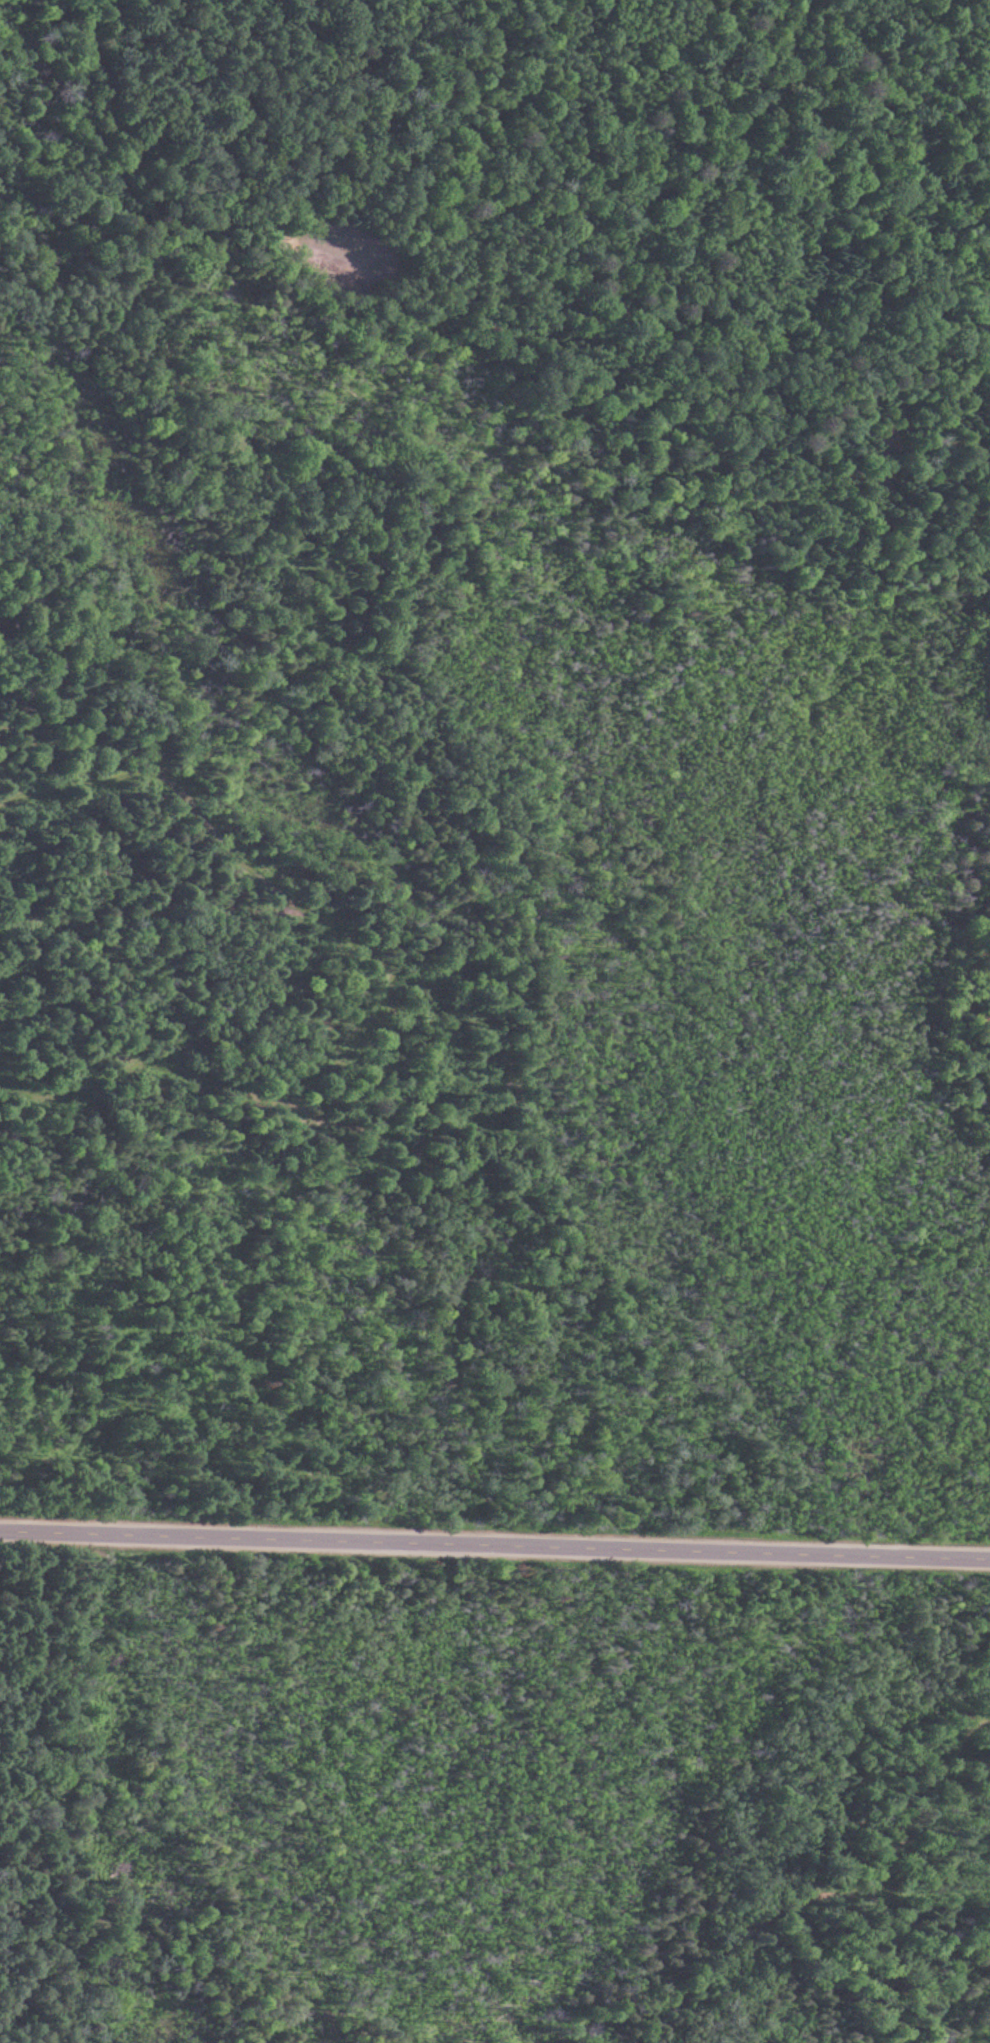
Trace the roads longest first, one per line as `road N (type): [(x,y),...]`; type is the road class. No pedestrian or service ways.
road 1 (tertiary): [(989,1556),(0,1528)]

